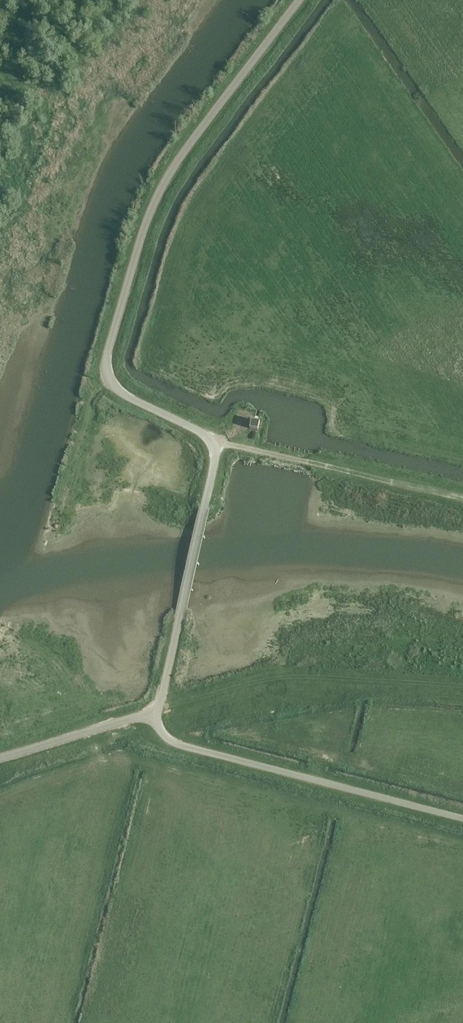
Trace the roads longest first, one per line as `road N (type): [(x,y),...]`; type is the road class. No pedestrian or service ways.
road 1 (unclassified): [(156,715),(216,453),(206,435),(126,396),(104,368),(150,215),(300,0)]
road 2 (unclassified): [(462,821),(200,751),(163,734),(156,715)]
road 3 (unclassified): [(0,757),(156,715)]

